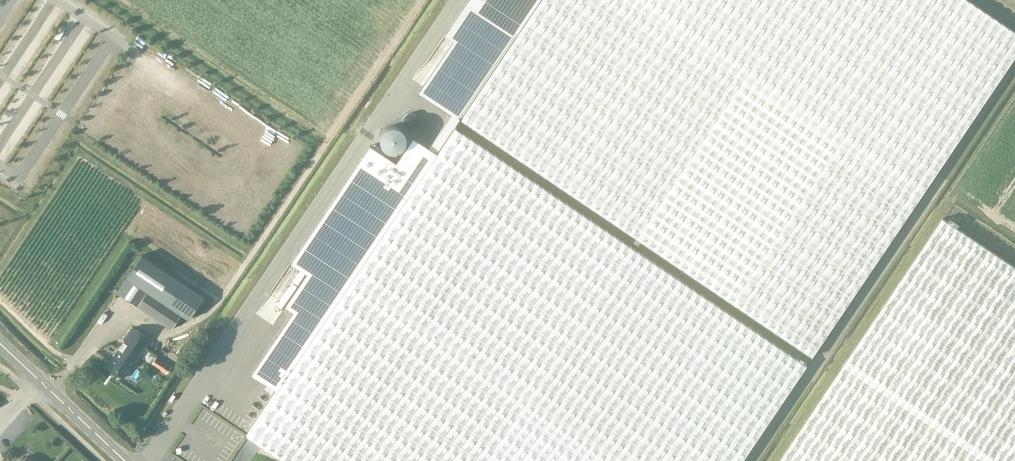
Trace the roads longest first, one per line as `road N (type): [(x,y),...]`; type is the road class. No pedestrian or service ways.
road 1 (track): [(328,142),(215,306),(164,334)]
road 2 (secondary): [(124,460),(0,344)]

